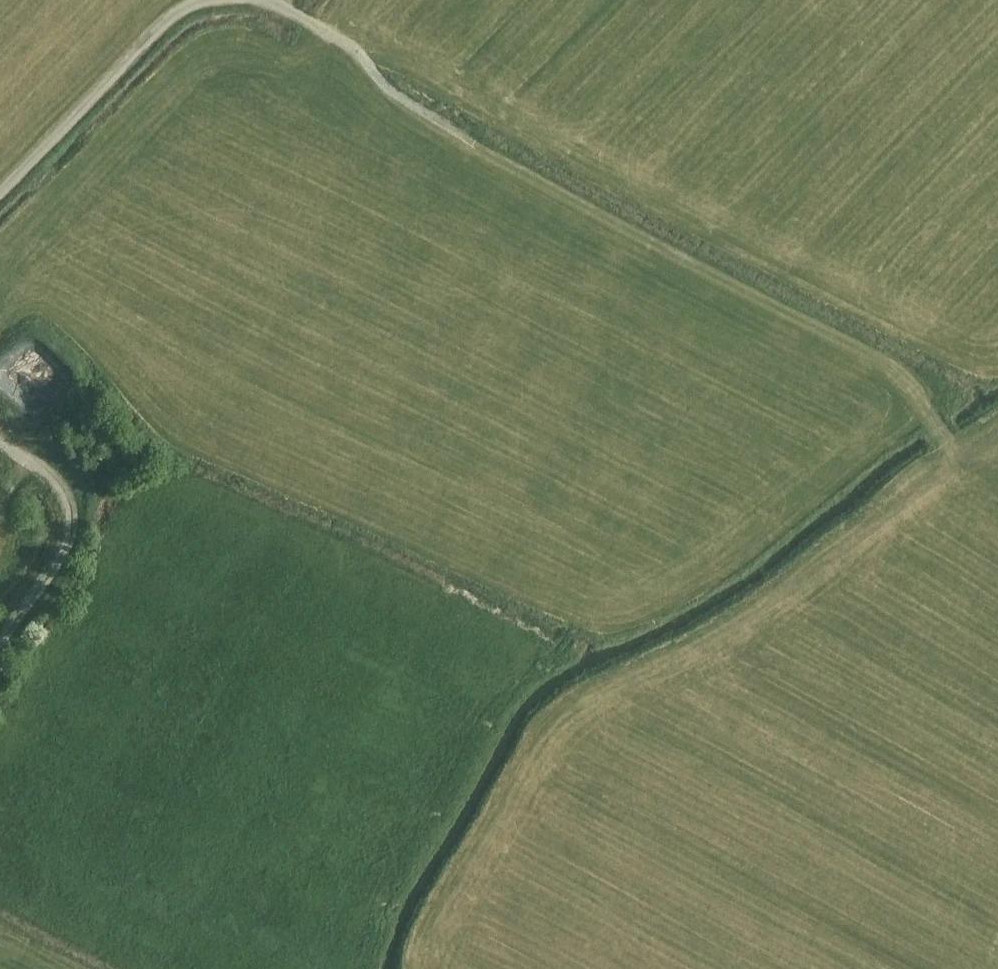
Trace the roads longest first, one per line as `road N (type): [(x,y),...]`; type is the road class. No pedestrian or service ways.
road 1 (unclassified): [(0,639),(60,532)]

